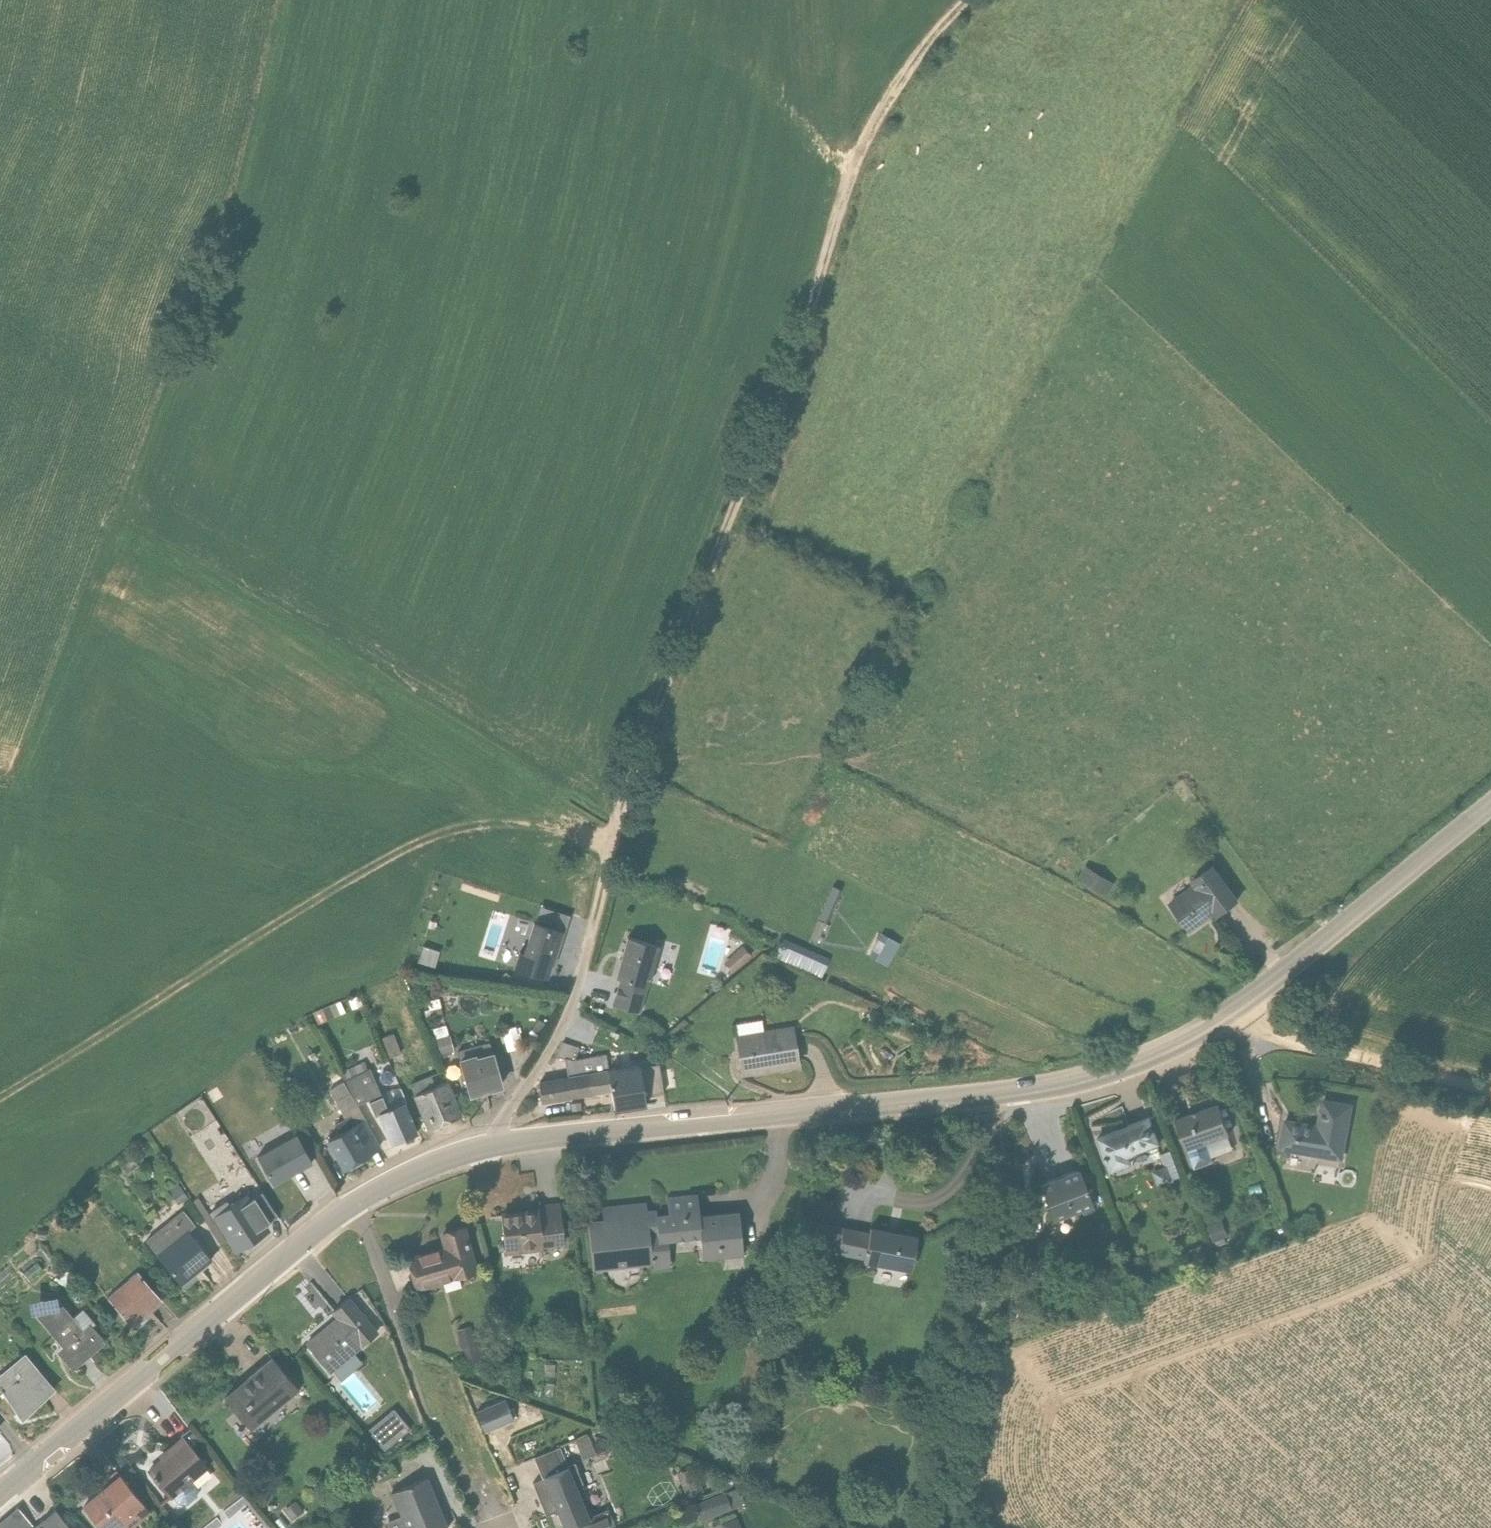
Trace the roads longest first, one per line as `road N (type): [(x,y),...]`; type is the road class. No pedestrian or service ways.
road 1 (tertiary): [(495,1149),(1083,1084),(1232,1012),(1490,805)]
road 2 (track): [(612,830),(780,402),(854,148),(917,53),(968,0)]
road 3 (tertiary): [(0,1494),(324,1224),(408,1177),(495,1149)]
road 4 (track): [(952,1527),(946,1456),(999,1183),(994,1095)]
road 5 (track): [(1490,1091),(1303,1049),(1259,1033),(1232,1012)]
road 6 (residential): [(495,1149),(502,1119),(566,1027),(590,930)]

